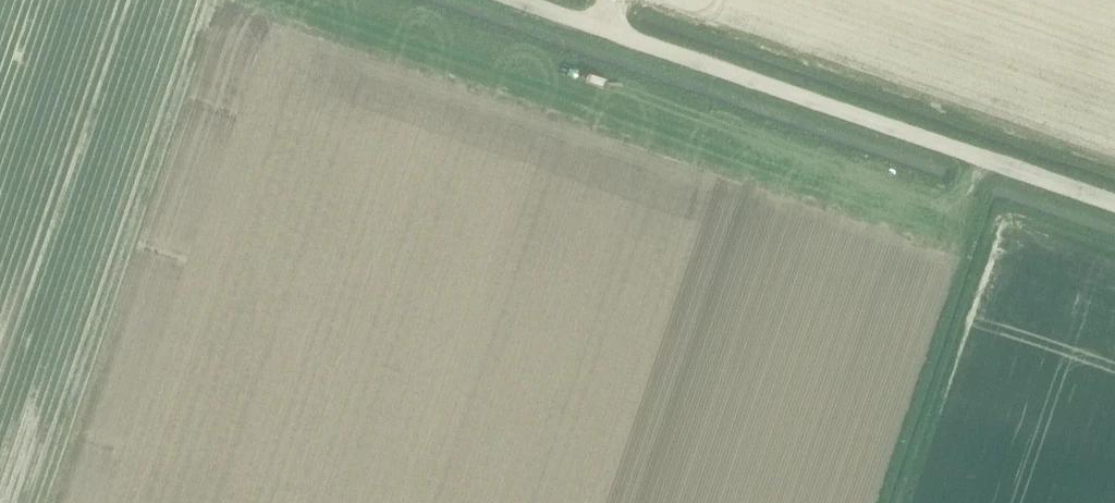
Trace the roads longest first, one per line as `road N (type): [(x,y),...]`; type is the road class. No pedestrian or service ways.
road 1 (track): [(518,0),(1114,204)]

